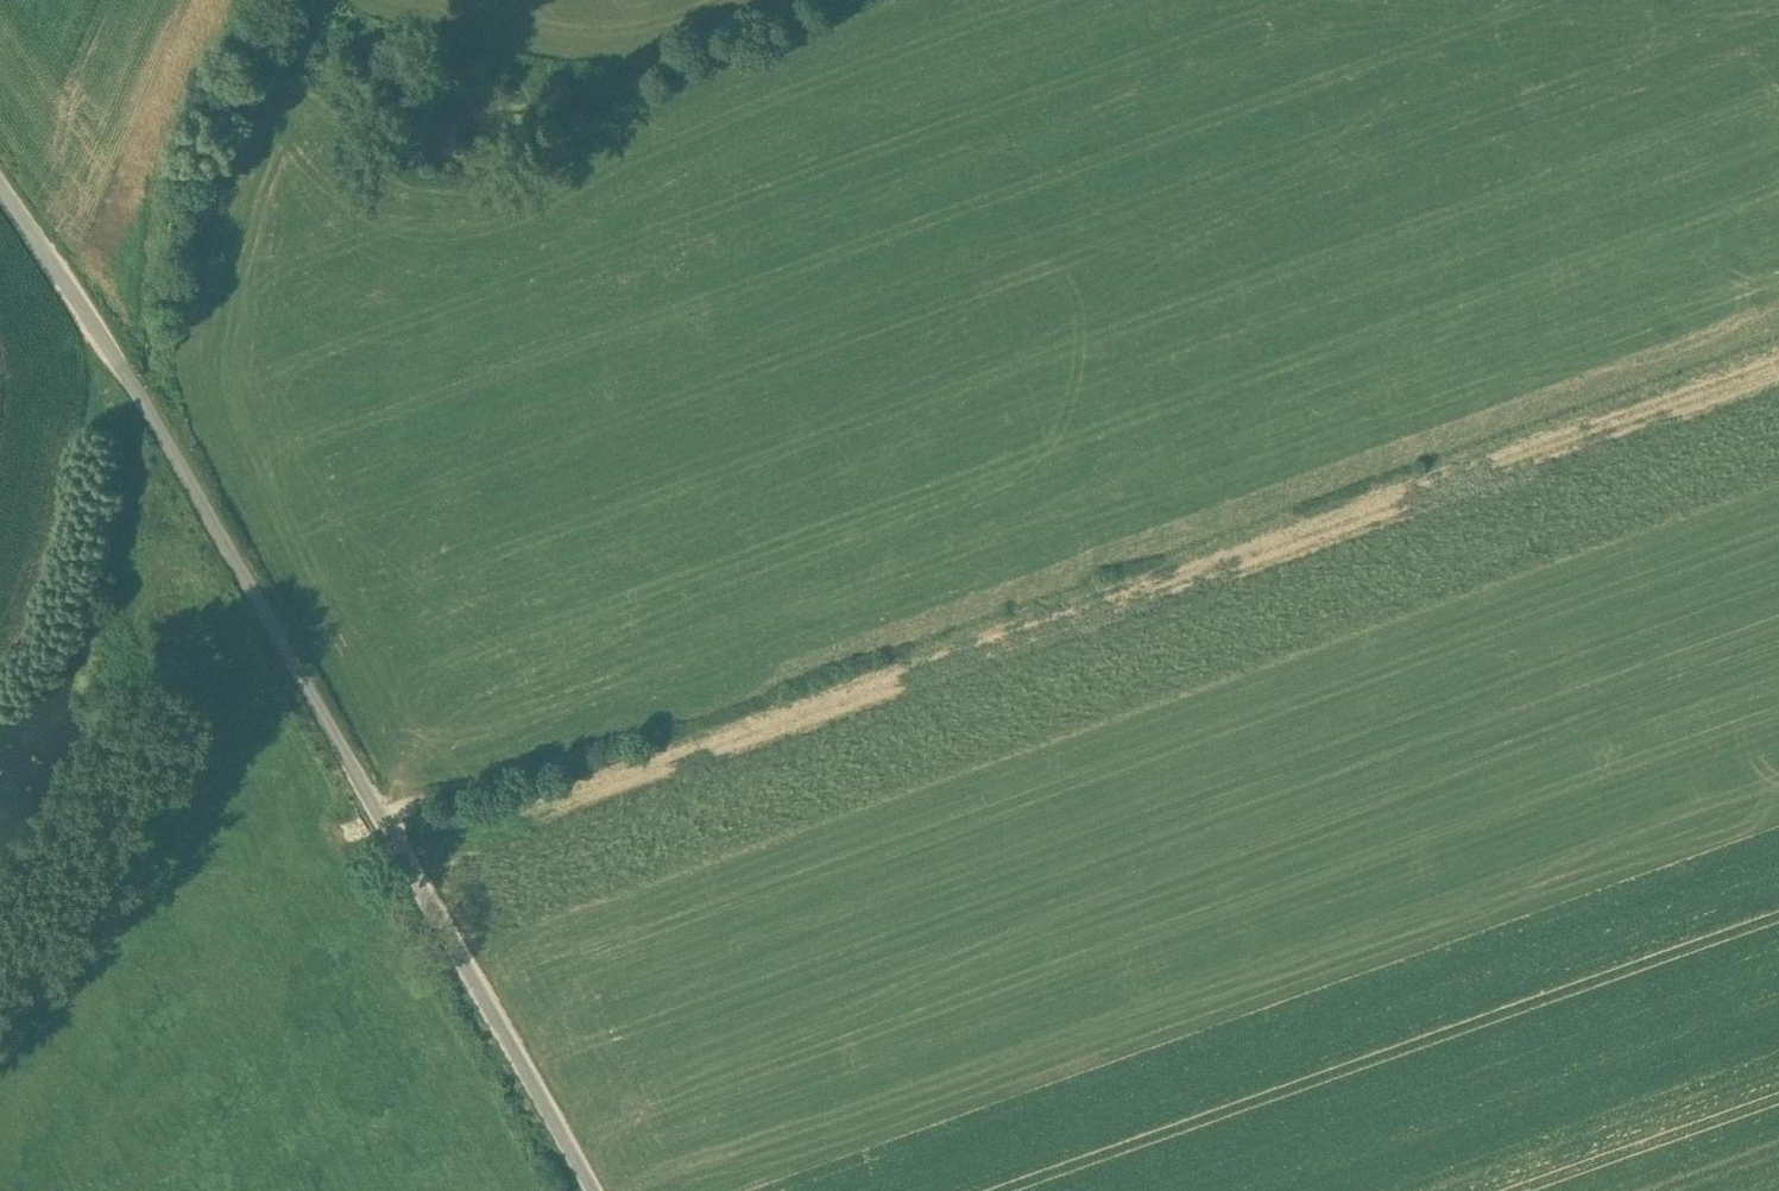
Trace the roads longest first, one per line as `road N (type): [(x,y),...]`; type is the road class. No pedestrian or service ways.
road 1 (unclassified): [(589,1190),(133,388),(0,188)]

